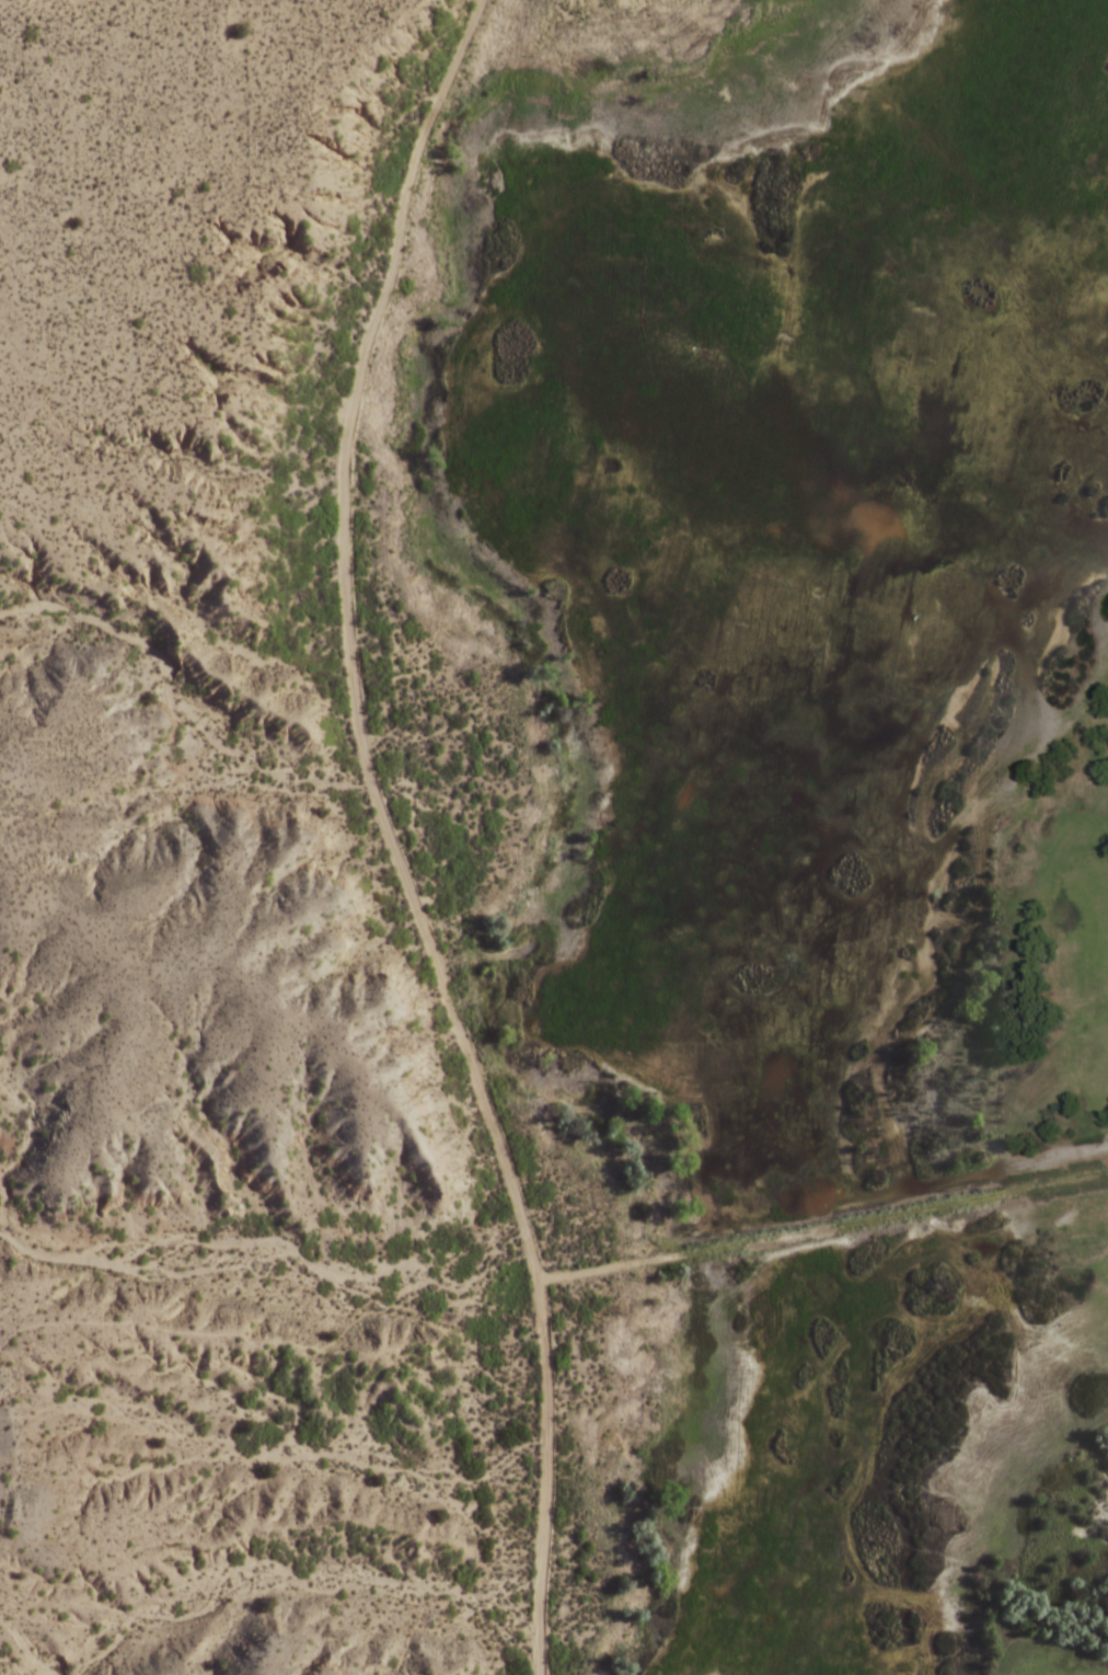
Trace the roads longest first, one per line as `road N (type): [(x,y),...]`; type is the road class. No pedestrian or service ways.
road 1 (track): [(726,1244),(1107,1171)]
road 2 (track): [(539,1280),(726,1244)]

